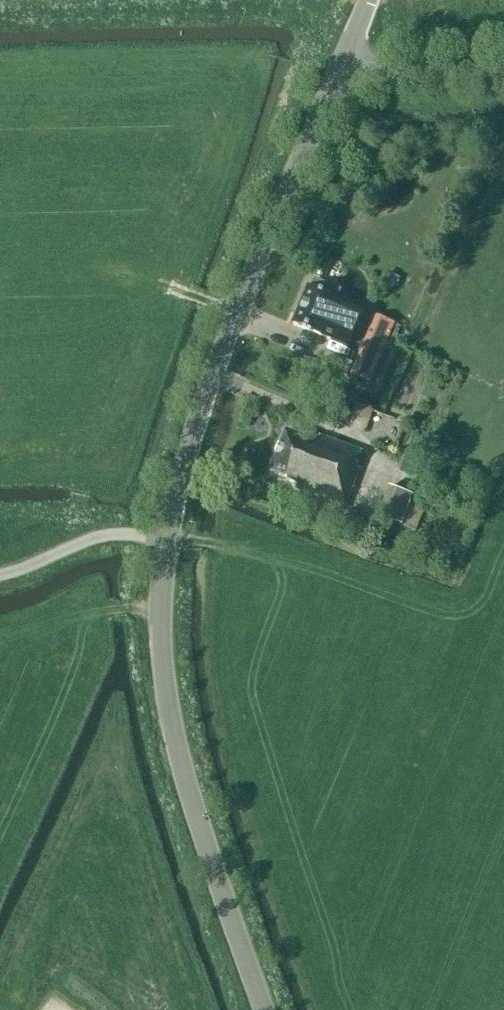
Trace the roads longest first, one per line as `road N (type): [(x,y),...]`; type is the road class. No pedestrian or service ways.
road 1 (tertiary): [(167,538),(188,446),(228,333),(336,74)]
road 2 (tertiary): [(265,1009),(181,766),(163,646),(167,538)]
road 3 (unclassified): [(0,574),(95,537),(167,538)]
road 4 (unclassified): [(336,74),(503,70)]

